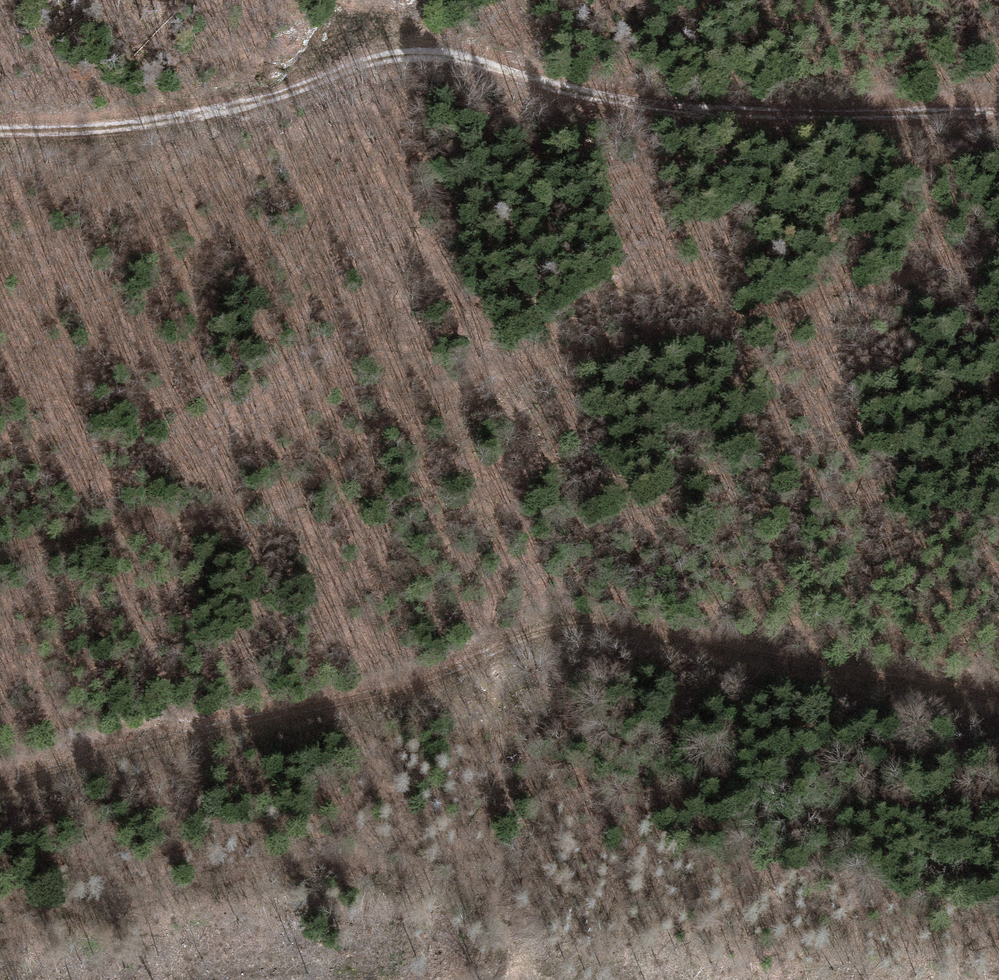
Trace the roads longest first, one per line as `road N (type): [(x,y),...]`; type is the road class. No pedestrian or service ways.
road 1 (track): [(998,251),(708,326),(476,373),(234,503),(112,538),(0,554)]
road 2 (track): [(0,788),(98,758),(345,704),(582,630),(718,642),(998,697)]
road 3 (track): [(0,133),(56,136),(145,124),(283,95),(373,64),(430,62),(637,114),(998,124)]
road 4 (track): [(525,979),(502,926),(384,868),(277,872),(0,939)]

